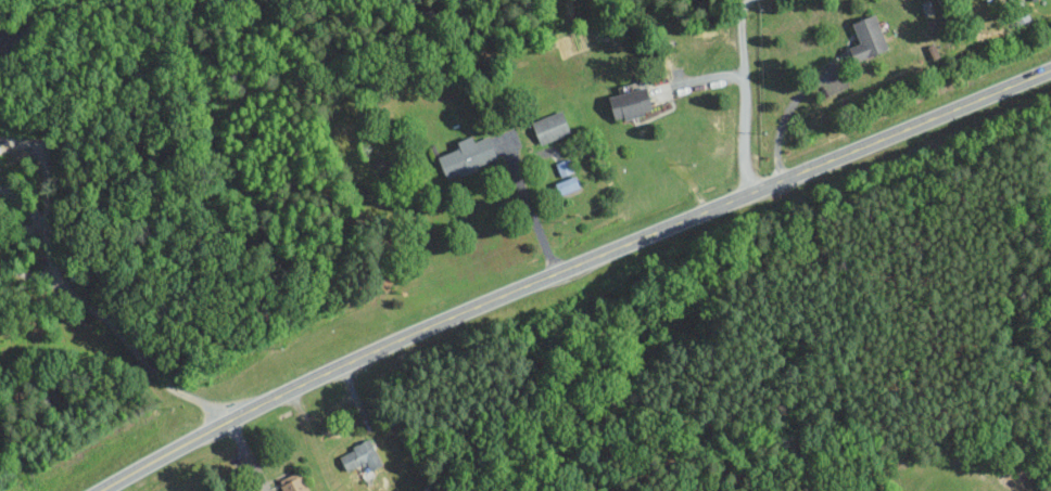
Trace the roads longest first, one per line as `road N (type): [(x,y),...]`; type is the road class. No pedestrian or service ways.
road 1 (primary): [(100,490),(383,347),(1050,69)]
road 2 (residential): [(747,196),(744,4)]

